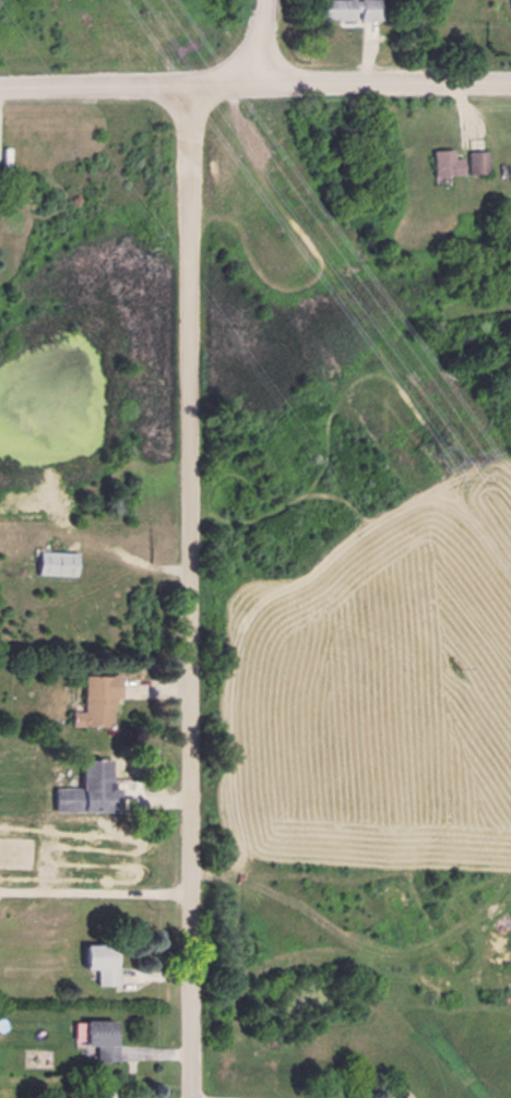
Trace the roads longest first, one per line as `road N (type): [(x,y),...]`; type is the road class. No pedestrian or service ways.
road 1 (residential): [(267,0),(265,40),(195,119),(197,1097)]
road 2 (residential): [(0,80),(510,78)]

